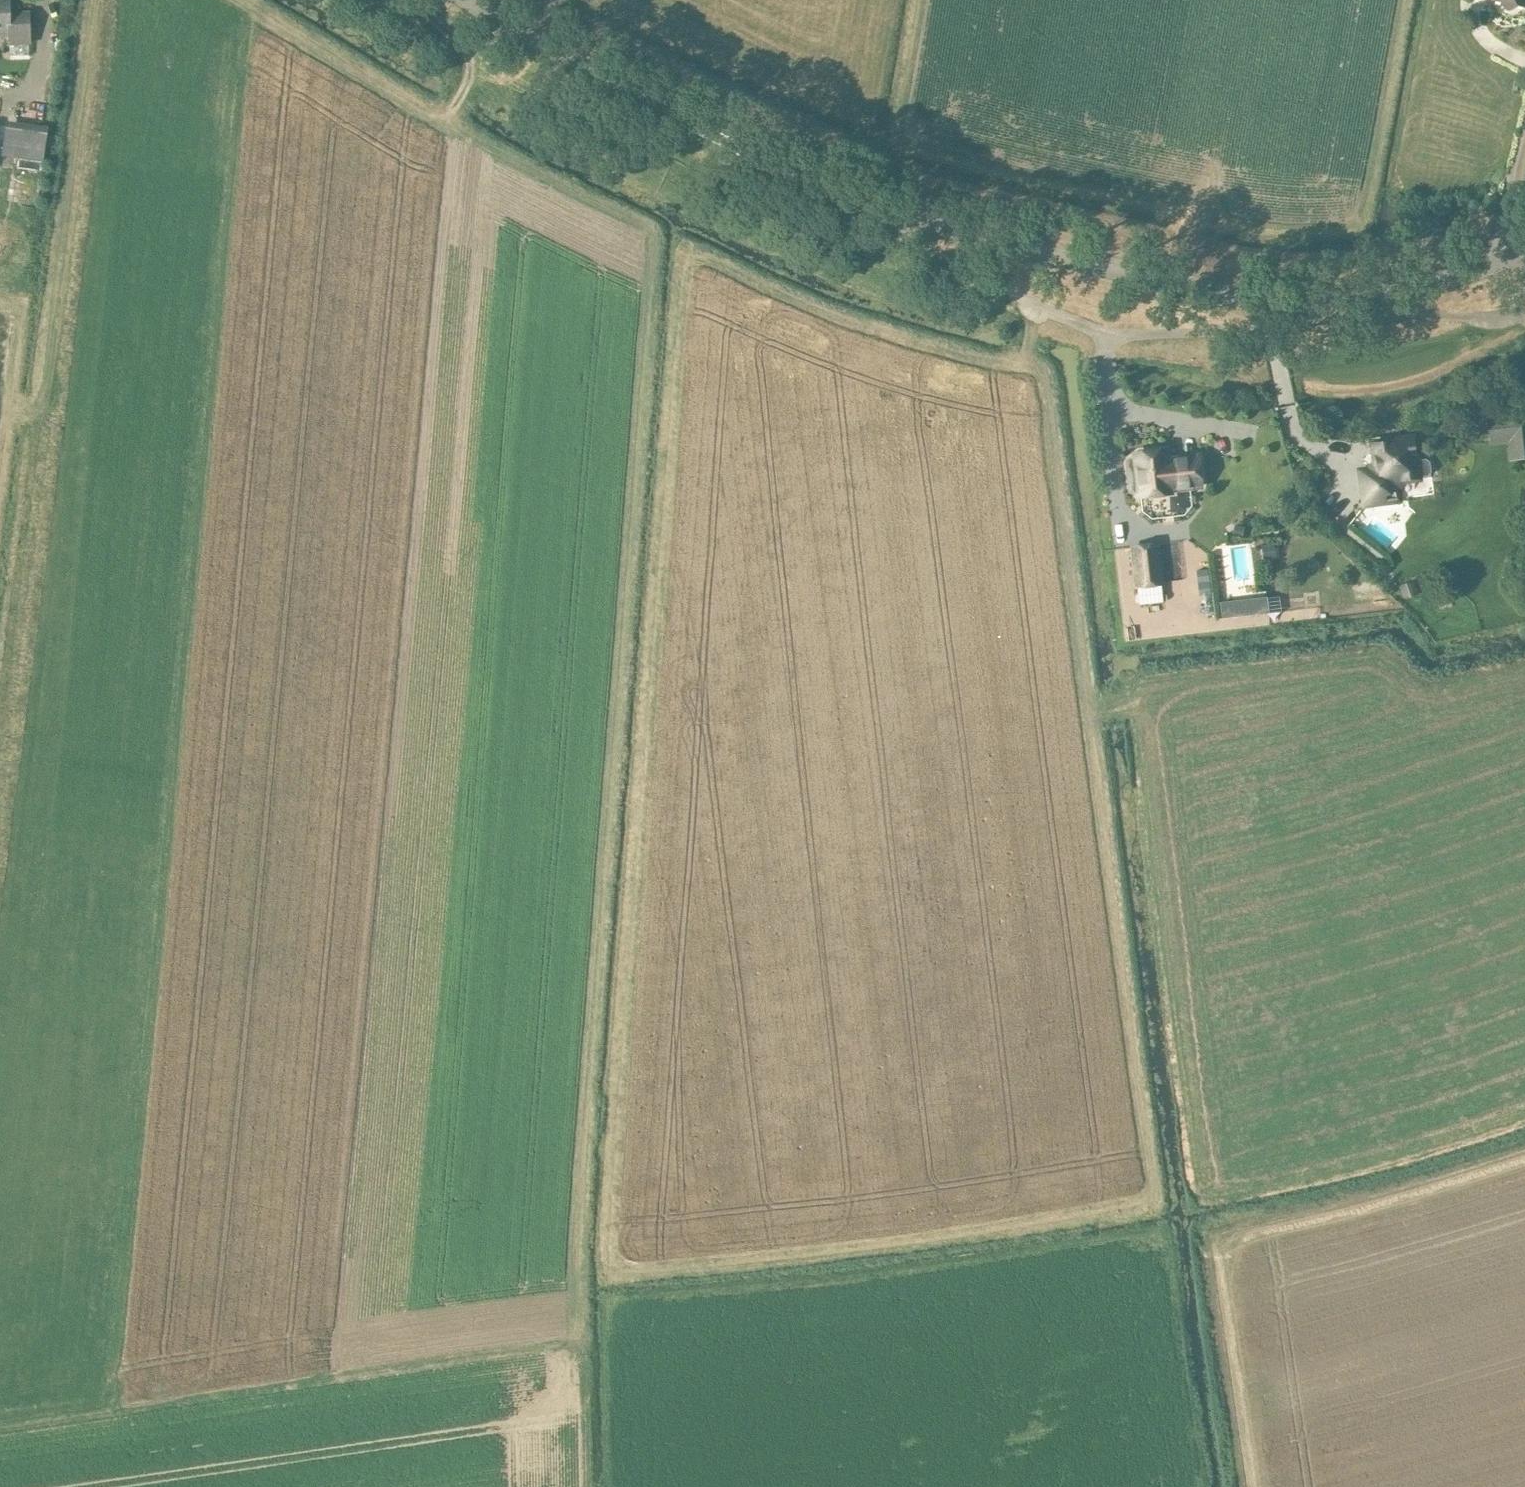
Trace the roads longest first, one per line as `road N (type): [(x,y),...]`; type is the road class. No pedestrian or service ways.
road 1 (unclassified): [(471,0),(662,110),(842,195),(1199,289),(1341,301),(1524,254)]
road 2 (track): [(411,0),(464,52),(466,78),(451,112)]

